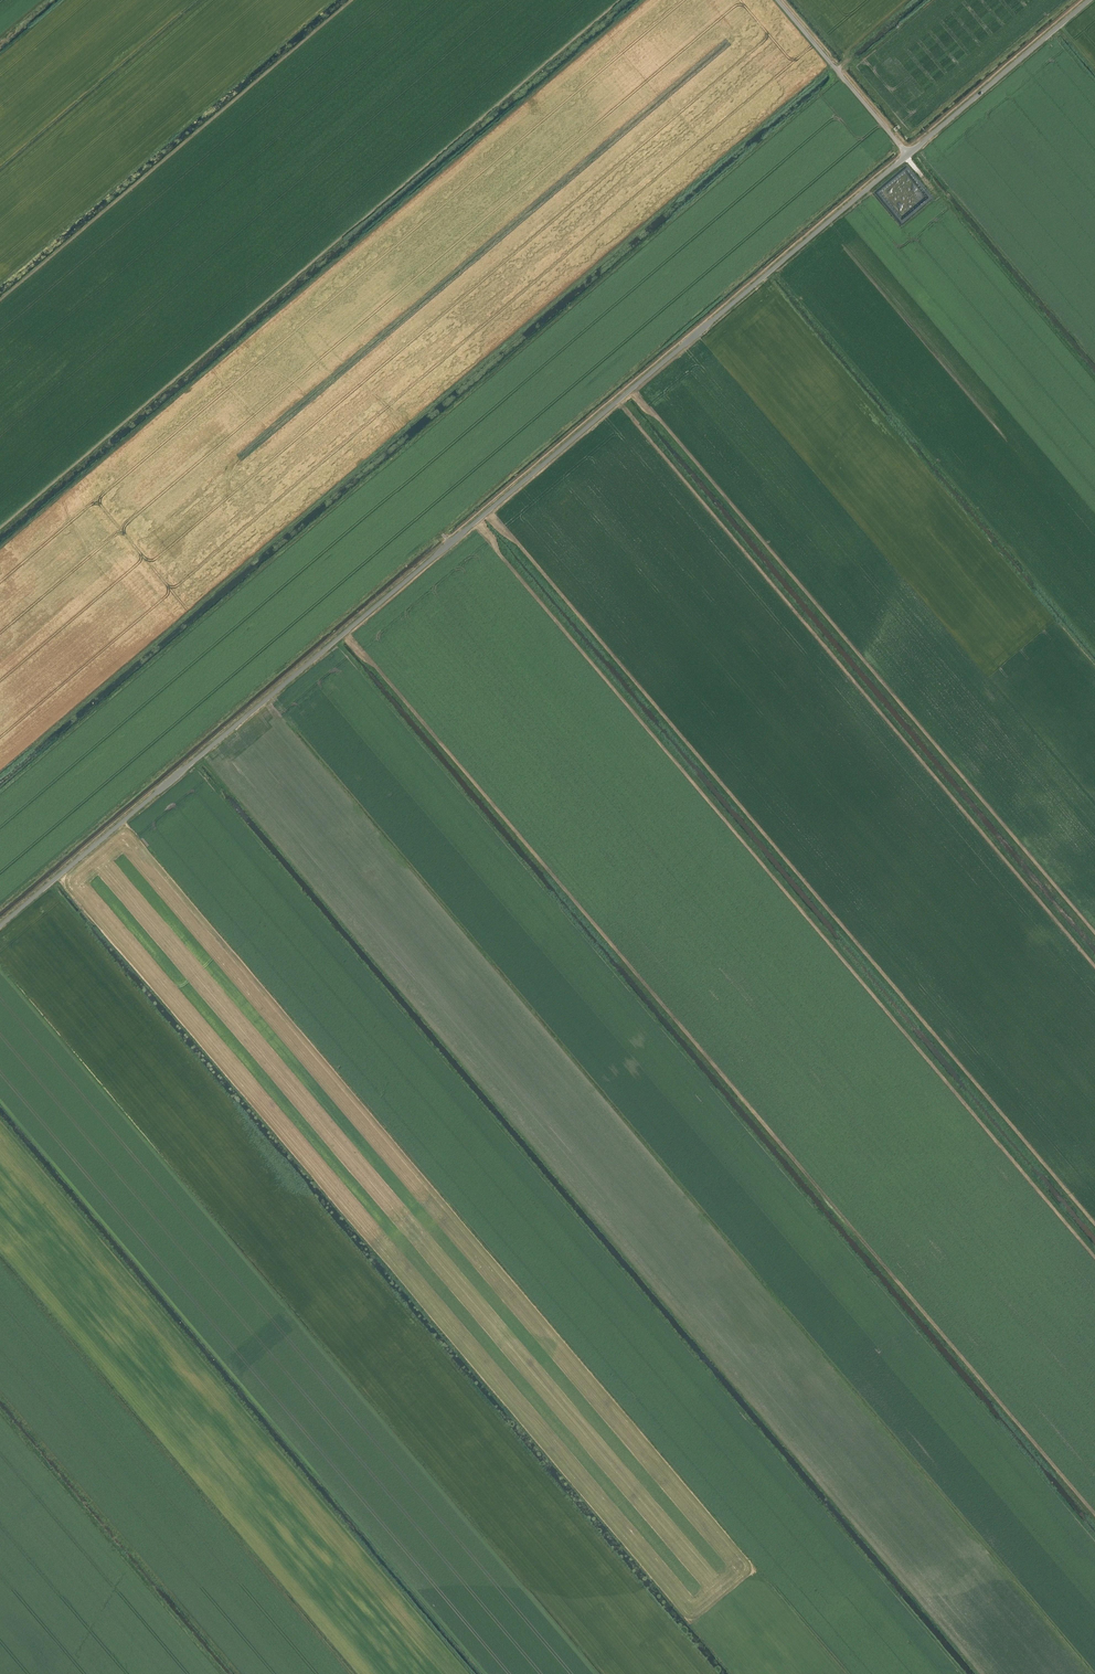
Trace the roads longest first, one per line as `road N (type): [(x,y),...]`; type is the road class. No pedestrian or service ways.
road 1 (unclassified): [(0,925),(1090,0)]
road 2 (track): [(908,155),(777,0)]

